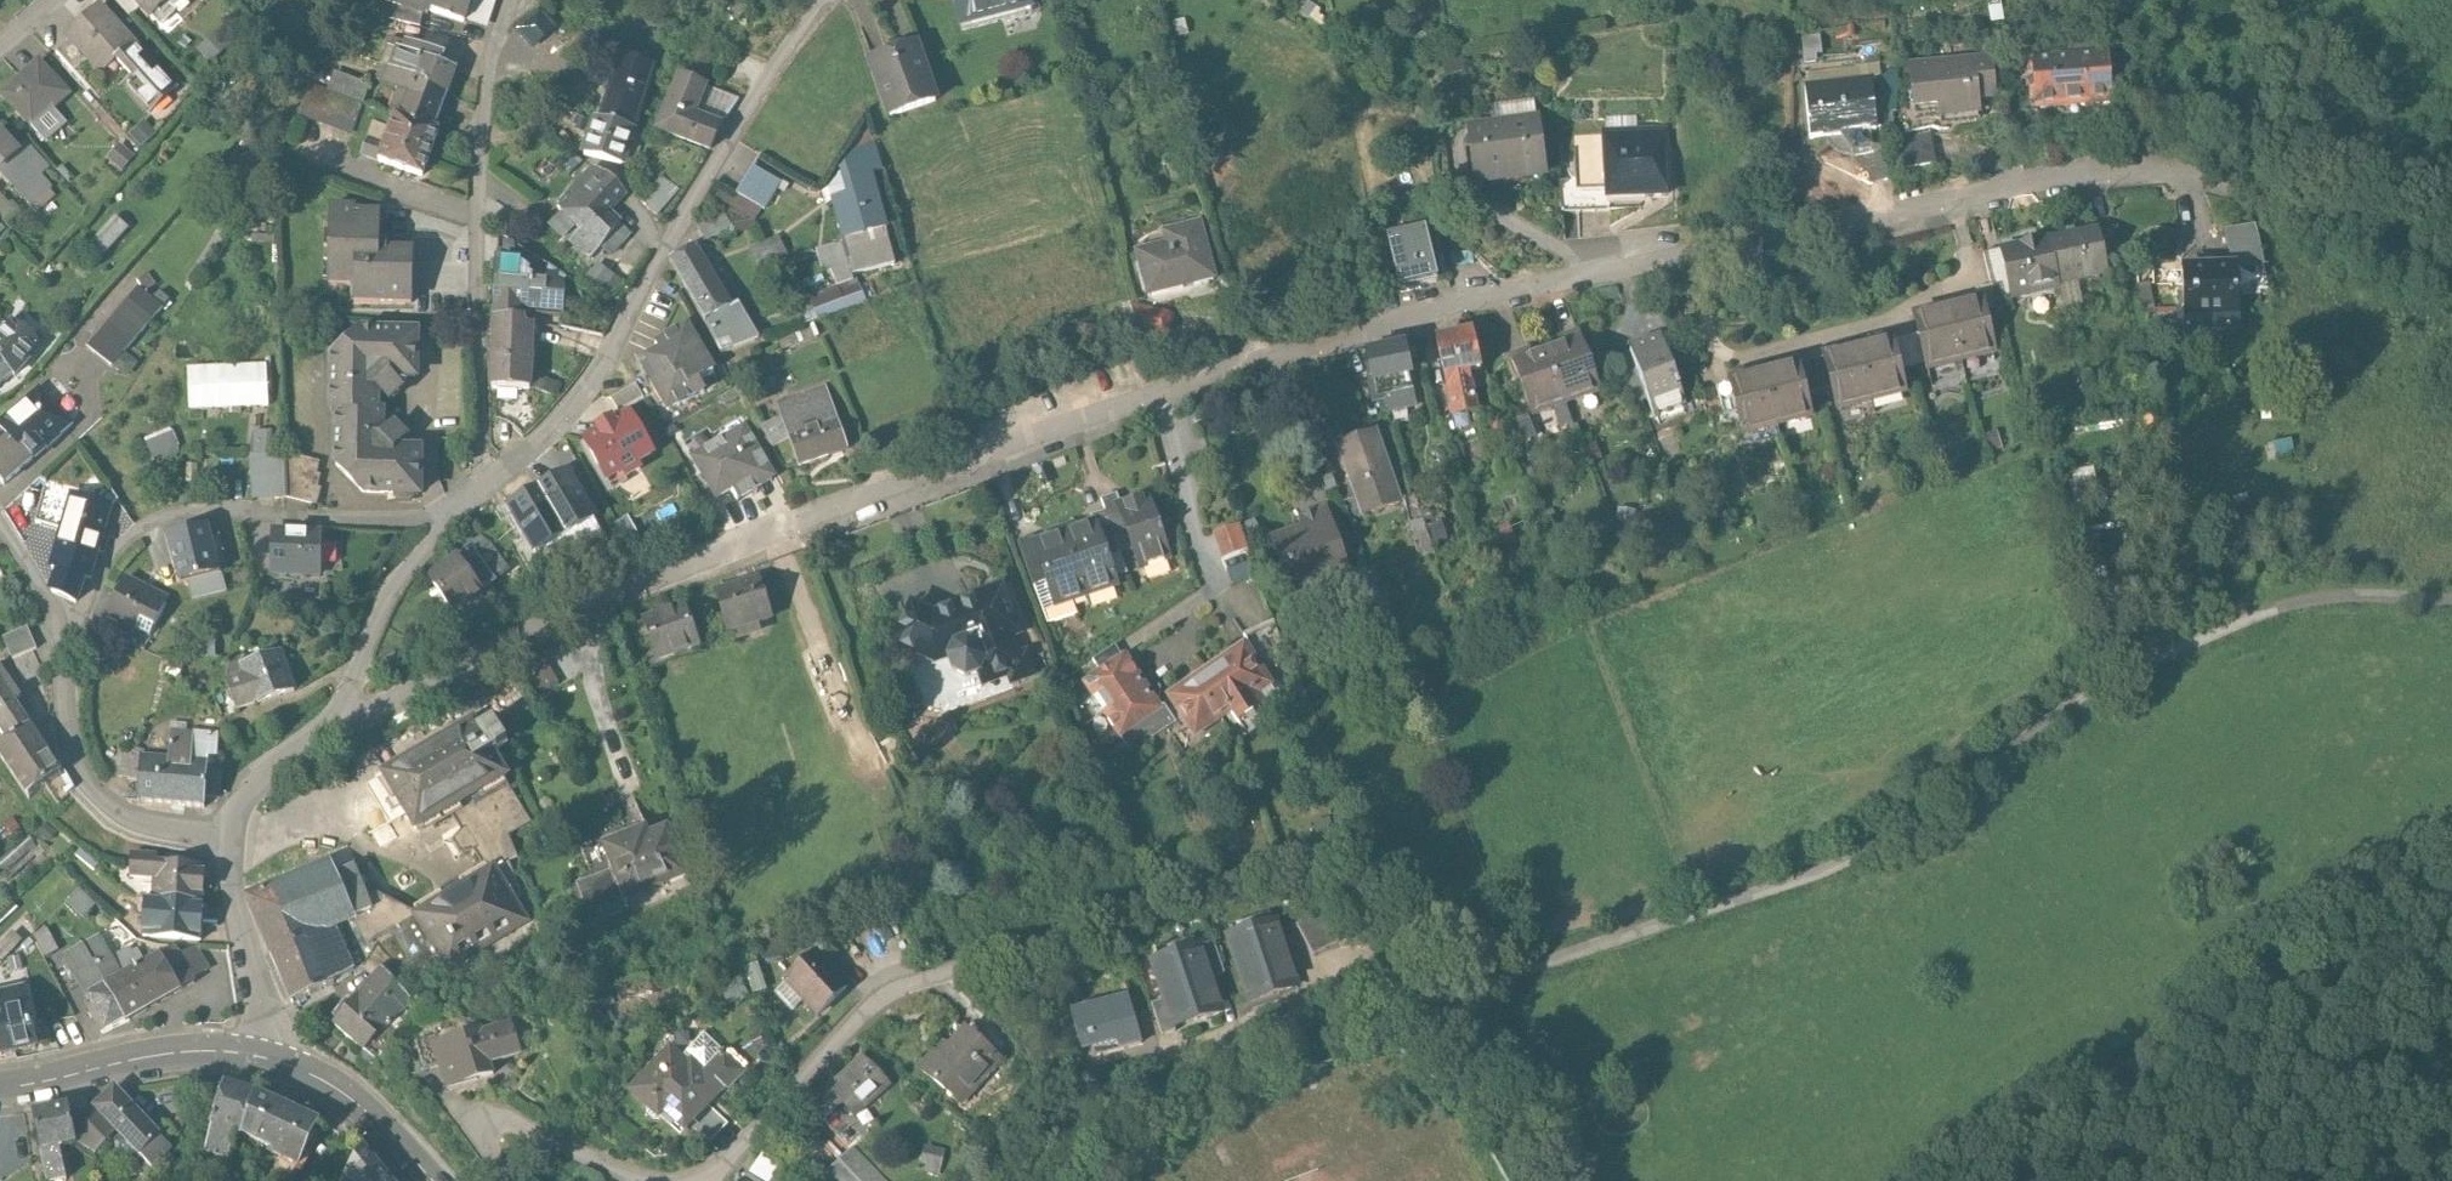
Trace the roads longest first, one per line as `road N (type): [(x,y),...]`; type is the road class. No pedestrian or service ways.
road 1 (residential): [(349,720),(583,610),(790,527),(1441,305),(2126,165),(2165,164),(2309,194)]
road 2 (track): [(1454,1001),(1868,852),(2096,689),(2231,624),(2341,596),(2451,598)]
road 3 (track): [(1044,947),(1224,878),(1305,872),(1333,882),(1389,918),(1454,1001),(1533,1180)]
road 4 (residential): [(486,492),(585,404),(777,74),(840,0)]
road 5 (residential): [(486,492),(477,193),(490,94),(515,0)]
road 6 (residential): [(0,535),(55,624),(65,664),(67,751),(99,811),(135,832),(230,842)]
road 7 (residential): [(711,1180),(873,1008),(913,985),(1044,947)]
road 8 (residential): [(349,720),(345,701),(392,594),(486,492)]
road 9 (secondary): [(257,1051),(188,1050),(0,1083)]
road 10 (secondary): [(434,1180),(373,1115),(319,1073),(257,1051)]
road 11 (residential): [(257,1051),(261,1014),(232,887),(230,842)]
road 12 (residential): [(500,1180),(487,1141),(507,1126),(625,1180)]
road 13 (residential): [(230,842),(259,788),(349,720)]
road 14 (track): [(2451,205),(2400,207),(2309,194)]

